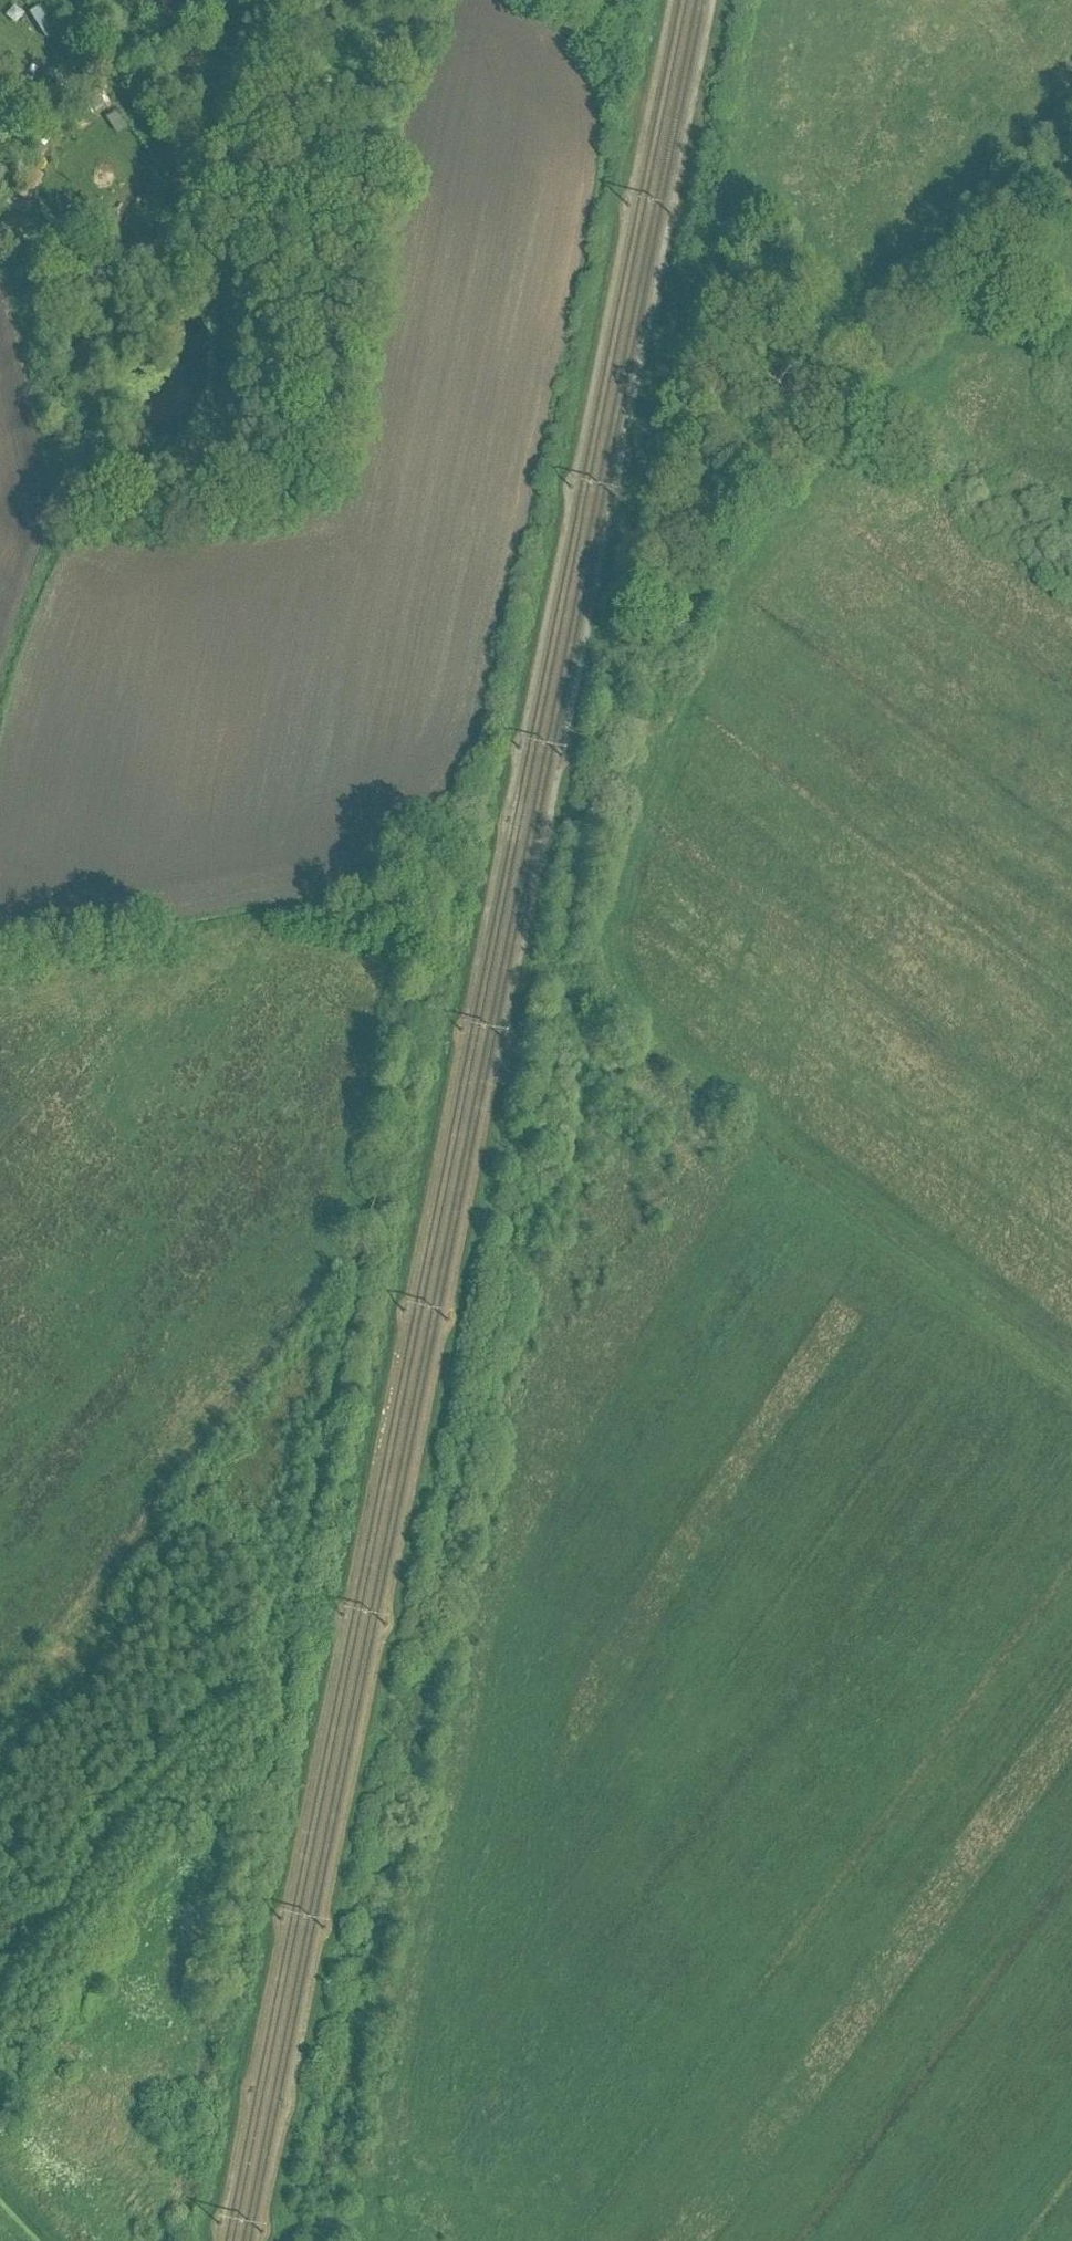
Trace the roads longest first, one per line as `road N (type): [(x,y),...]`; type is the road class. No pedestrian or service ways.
road 1 (track): [(143,2236),(0,2141)]

